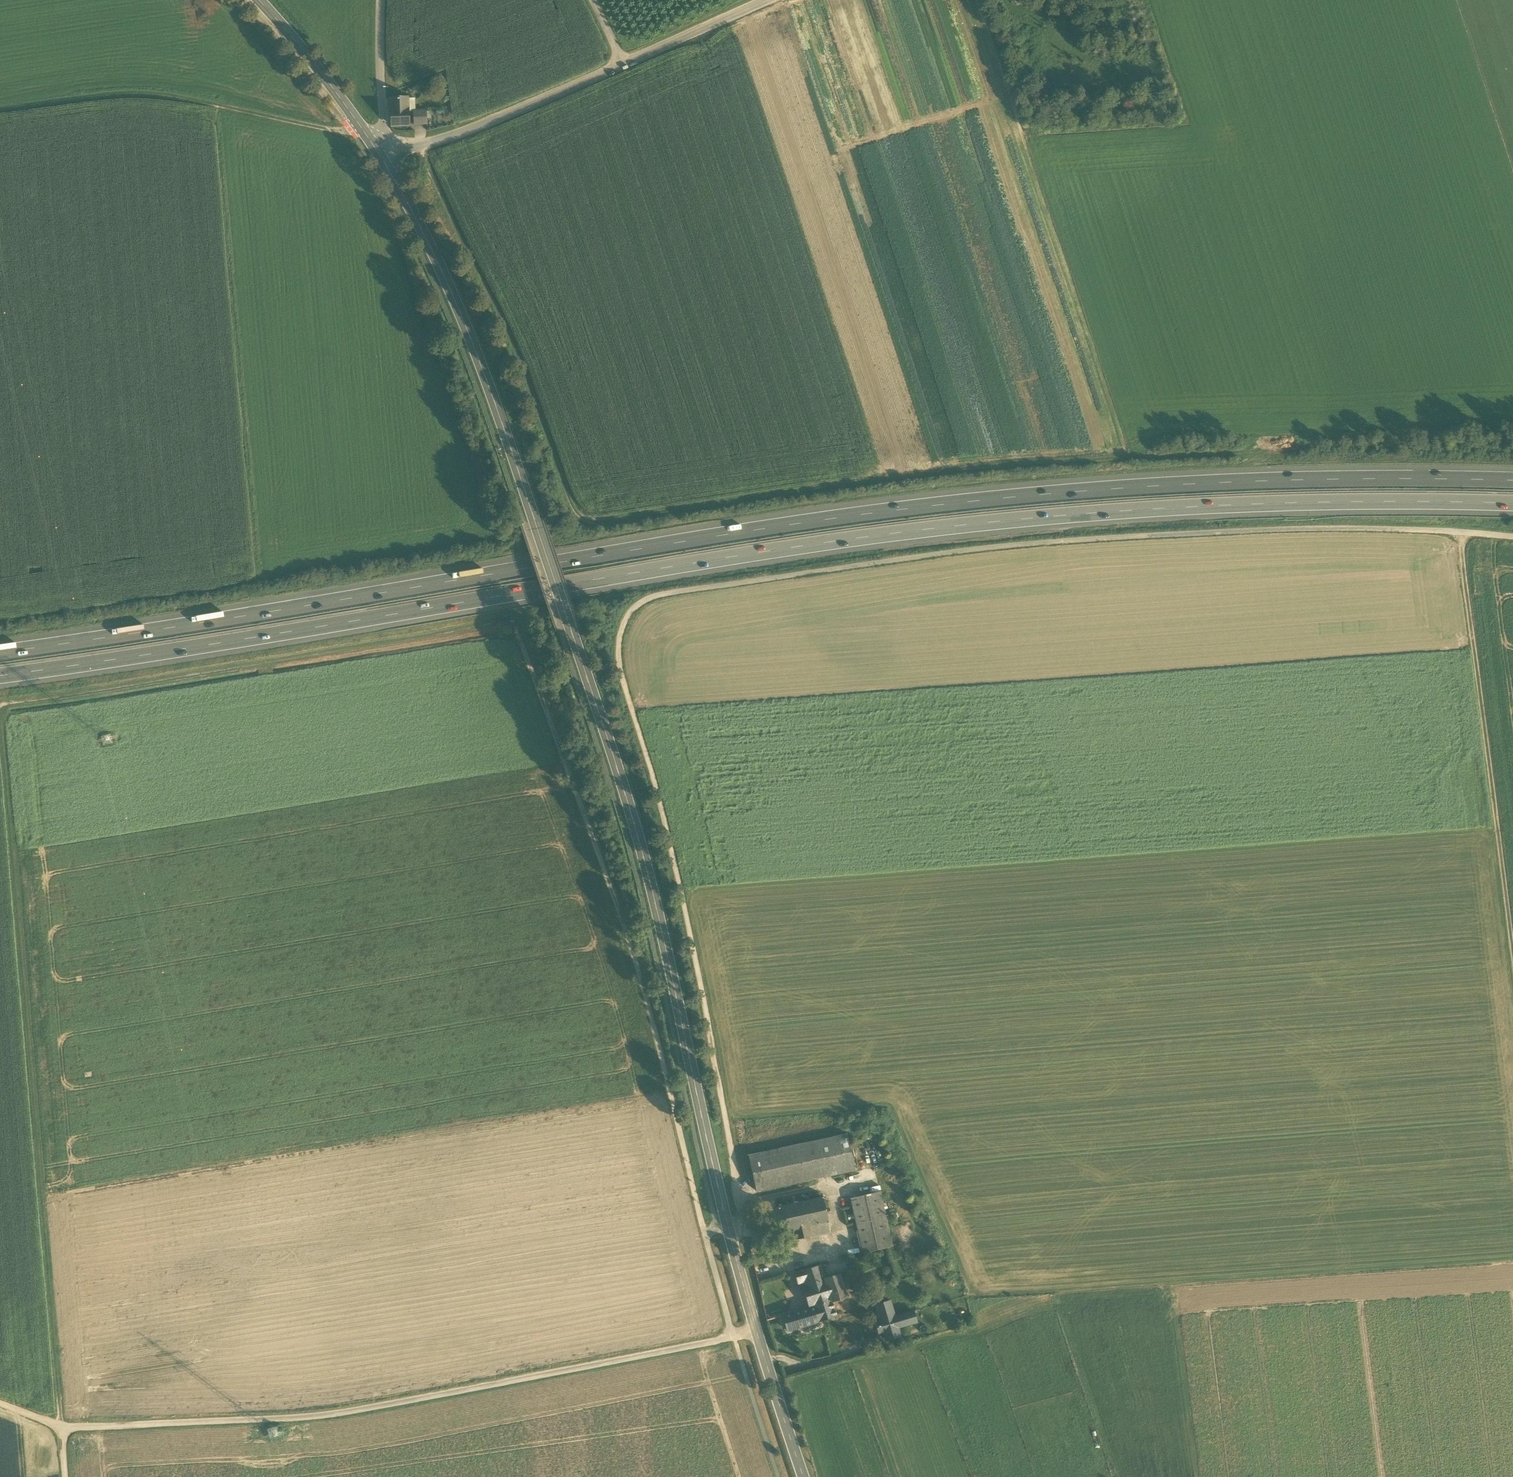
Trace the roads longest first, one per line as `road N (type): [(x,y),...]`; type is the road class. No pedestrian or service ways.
road 1 (motorway): [(0,679),(908,532),(1237,505),(1512,504)]
road 2 (motorway): [(1512,481),(1231,482),(912,509),(0,655)]
road 3 (track): [(1512,537),(1307,529),(1024,544),(664,594),(638,604),(622,628),(620,660),(707,1011),(741,1210),(727,1220)]
road 4 (tertiary): [(803,1476),(727,1220),(621,781),(467,329),(378,152)]
road 5 (track): [(734,1336),(630,944),(510,619),(0,701)]
road 6 (track): [(414,147),(511,333),(584,521),(948,471),(1265,451)]
road 7 (track): [(62,1428),(0,711)]
road 8 (track): [(62,1428),(329,1415),(757,1332)]
road 9 (unclassified): [(378,152),(459,134),(773,0)]
road 10 (track): [(1512,949),(1460,531)]
road 11 (track): [(368,138),(131,91),(0,107)]
road 12 (tertiary): [(368,138),(257,0)]
road 13 (residential): [(381,0),(384,126),(368,138)]

